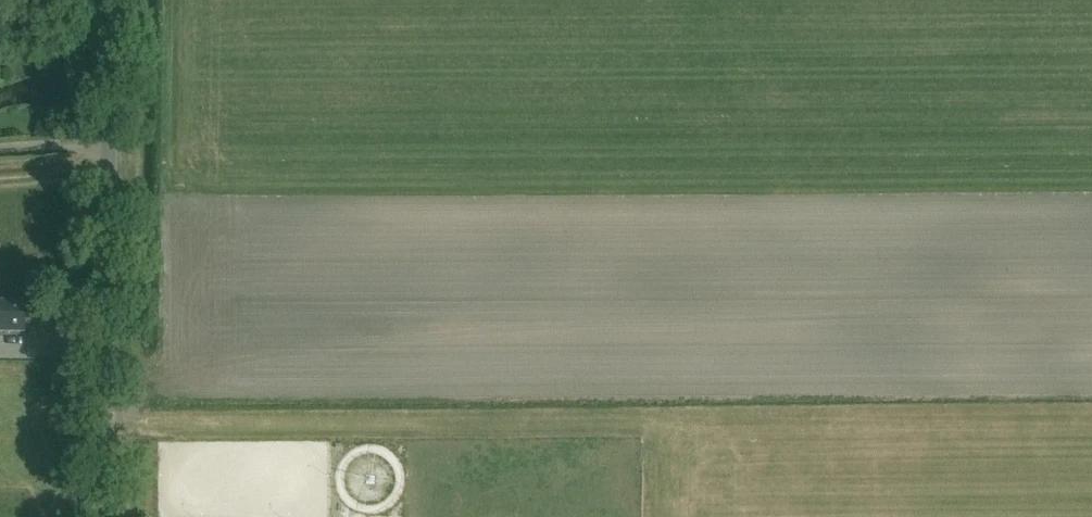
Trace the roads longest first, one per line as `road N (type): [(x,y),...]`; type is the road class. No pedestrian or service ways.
road 1 (unclassified): [(105,516),(114,0)]

